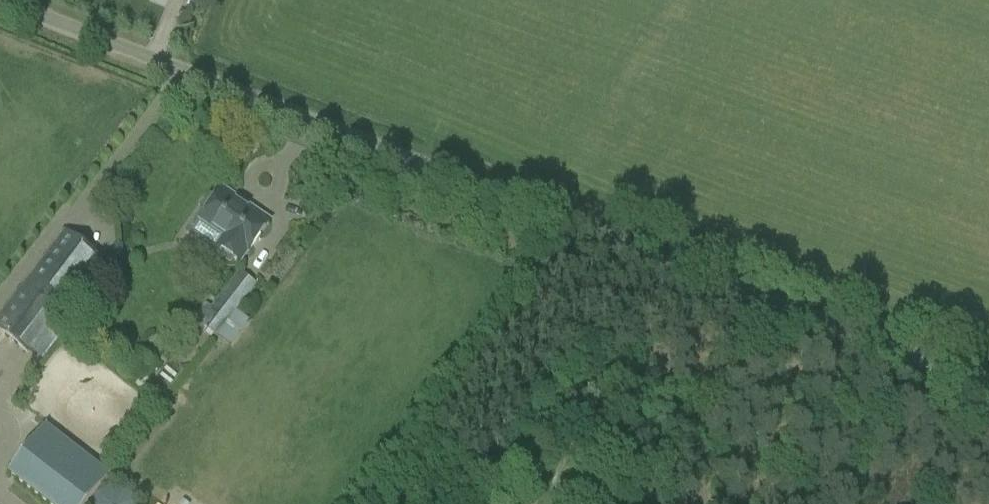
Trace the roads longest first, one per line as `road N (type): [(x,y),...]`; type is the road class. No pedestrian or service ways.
road 1 (unclassified): [(3,0),(988,374)]
road 2 (track): [(181,63),(0,300)]
road 3 (track): [(776,294),(729,374),(625,503)]

